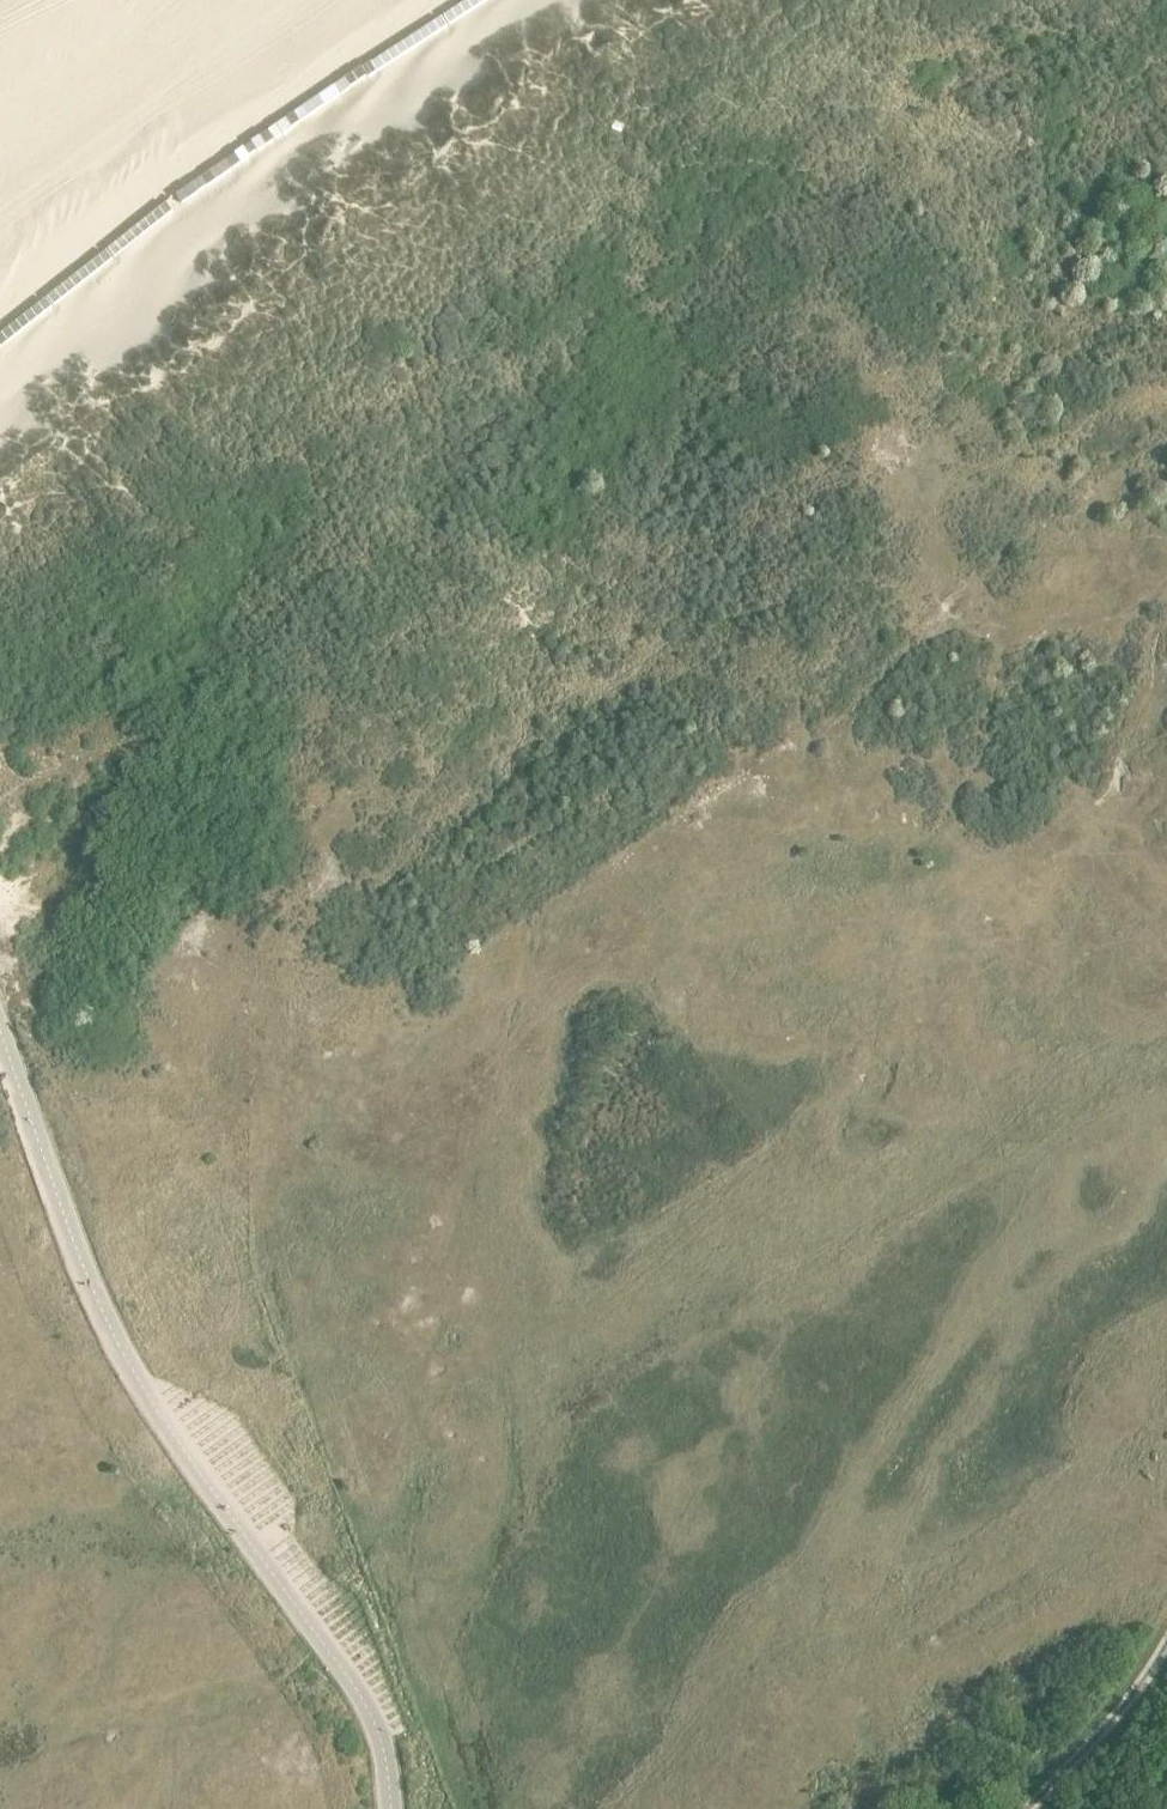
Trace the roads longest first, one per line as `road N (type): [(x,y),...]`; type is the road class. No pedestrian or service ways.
road 1 (track): [(1166,1624),(1131,1683),(1030,1808)]

